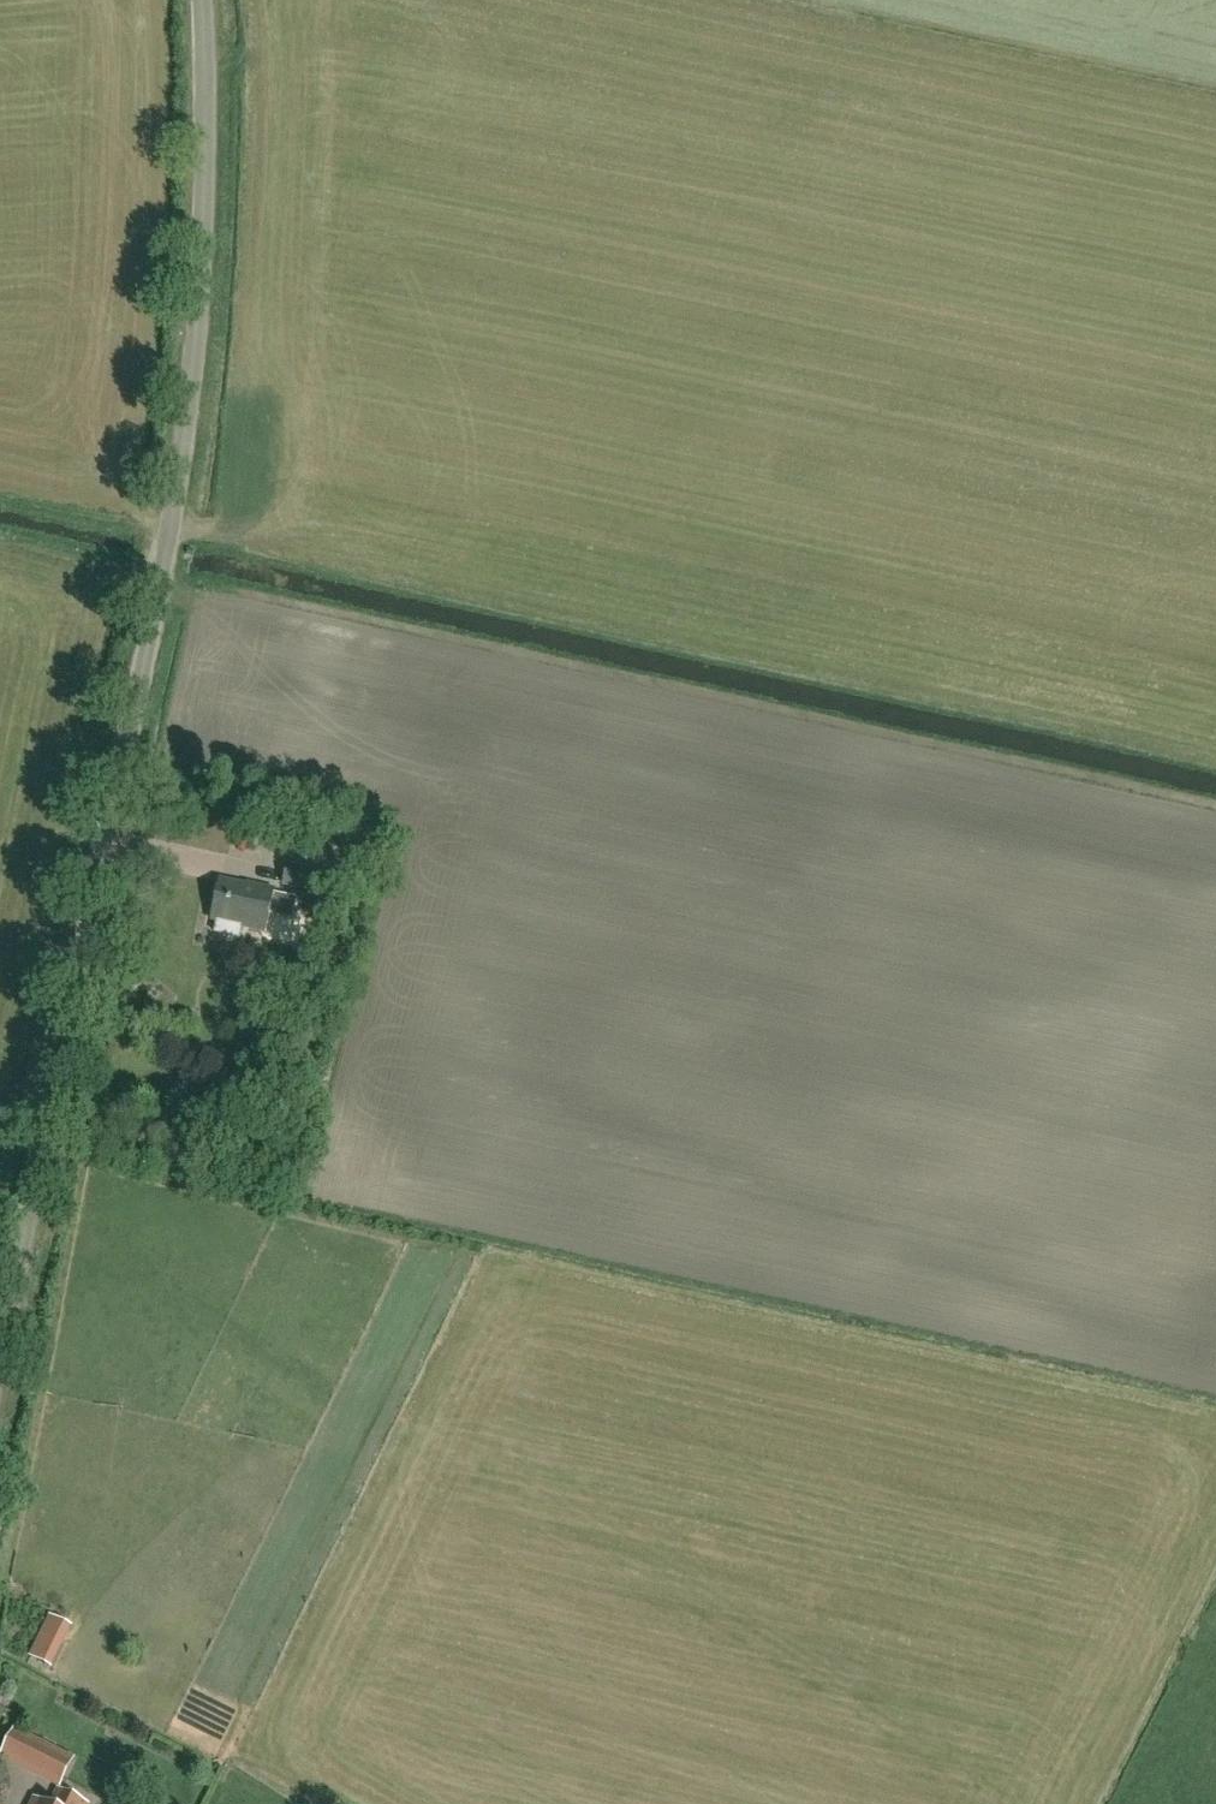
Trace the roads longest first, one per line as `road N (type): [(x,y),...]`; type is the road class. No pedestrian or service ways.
road 1 (unclassified): [(0,1352),(162,572),(188,405),(205,236),(198,0)]

